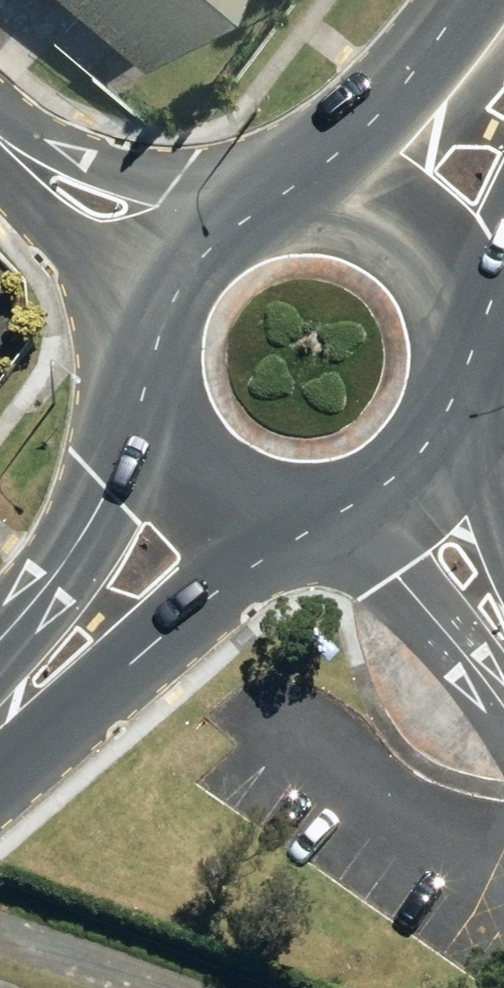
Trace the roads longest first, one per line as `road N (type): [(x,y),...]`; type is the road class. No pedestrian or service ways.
road 1 (secondary): [(304,530),(137,653),(0,734)]
road 2 (secondary): [(472,316),(477,369),(466,421),(439,467),(399,503),(354,524),(304,530)]
road 3 (secondary): [(0,675),(142,411)]
road 4 (secondary): [(303,189),(503,5)]
road 5 (residential): [(0,136),(73,164),(244,200)]
road 6 (residential): [(135,343),(0,142)]
road 7 (secondary): [(303,189),(362,198),(414,227),(450,267),(472,316)]
road 8 (secondary): [(304,530),(256,523),(212,503),(176,471),(142,411)]
road 9 (secondary): [(135,343),(155,277),(193,231),(244,200)]

